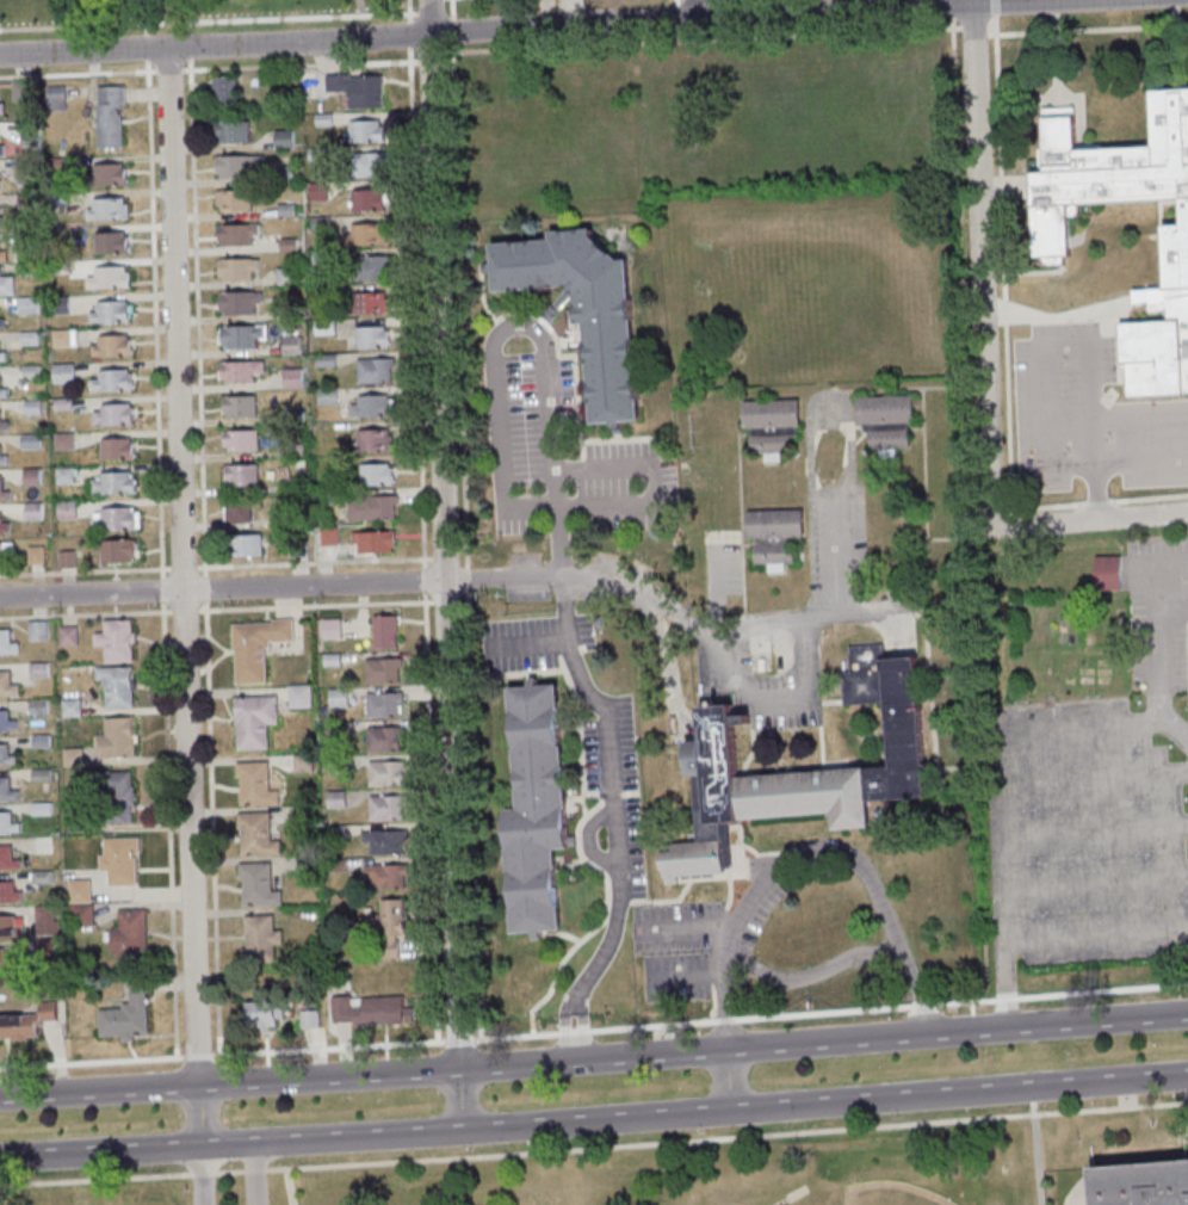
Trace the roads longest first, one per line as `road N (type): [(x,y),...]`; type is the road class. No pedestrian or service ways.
road 1 (residential): [(458,1070),(429,0)]
road 2 (residential): [(1066,0),(0,54)]
road 3 (residential): [(199,1087),(167,48)]
road 4 (residential): [(988,494),(971,5)]
road 5 (secondary): [(725,1112),(1187,1076)]
road 6 (secondary): [(1187,1016),(726,1050)]
road 7 (residential): [(444,581),(0,599)]
road 8 (secondary): [(726,1050),(458,1070)]
road 9 (secondary): [(459,1131),(725,1112)]
road 10 (secondary): [(458,1070),(199,1087)]
road 11 (secondary): [(202,1145),(459,1131)]
road 12 (residential): [(1187,511),(1011,525),(995,517),(988,494)]
road 13 (secondary): [(0,1158),(202,1145)]
road 14 (secondary): [(199,1087),(0,1098)]

